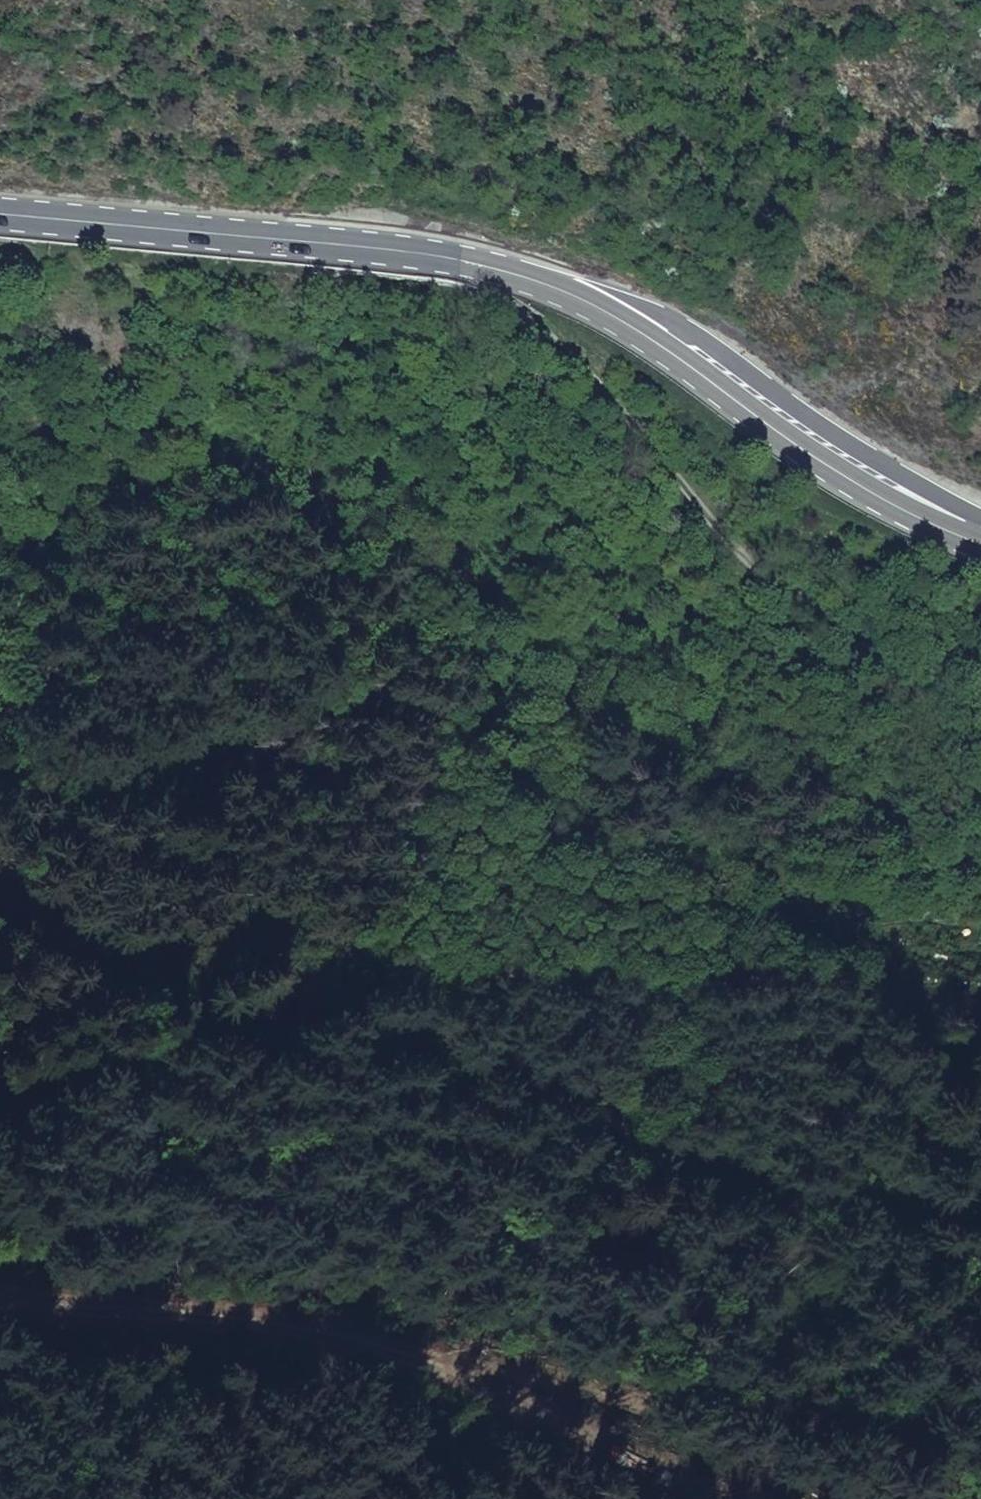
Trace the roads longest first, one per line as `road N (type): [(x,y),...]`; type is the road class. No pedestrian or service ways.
road 1 (primary): [(0,215),(347,246),(503,271),(571,291),(612,310),(839,475),(980,544)]
road 2 (track): [(0,1307),(344,1329),(721,1498)]

